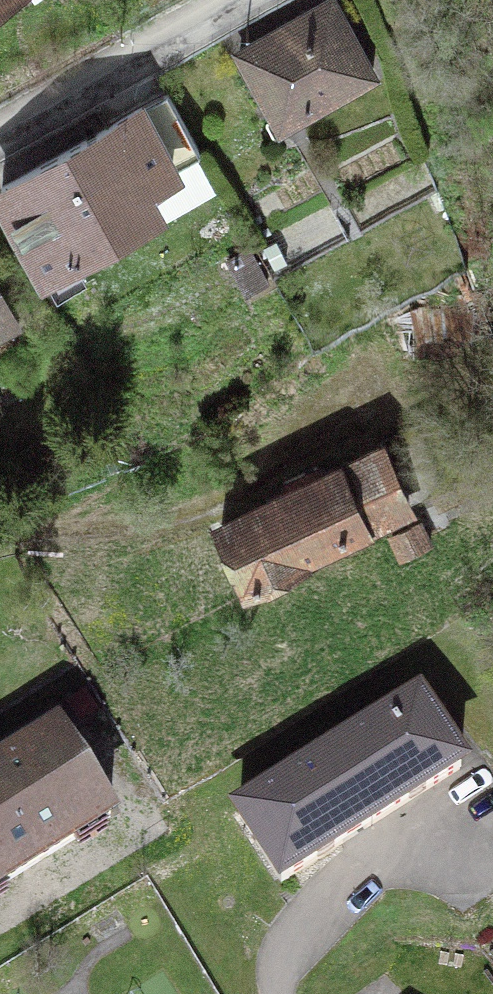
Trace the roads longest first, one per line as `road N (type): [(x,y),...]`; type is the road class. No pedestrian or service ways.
road 1 (unclassified): [(274,0),(0,149)]

